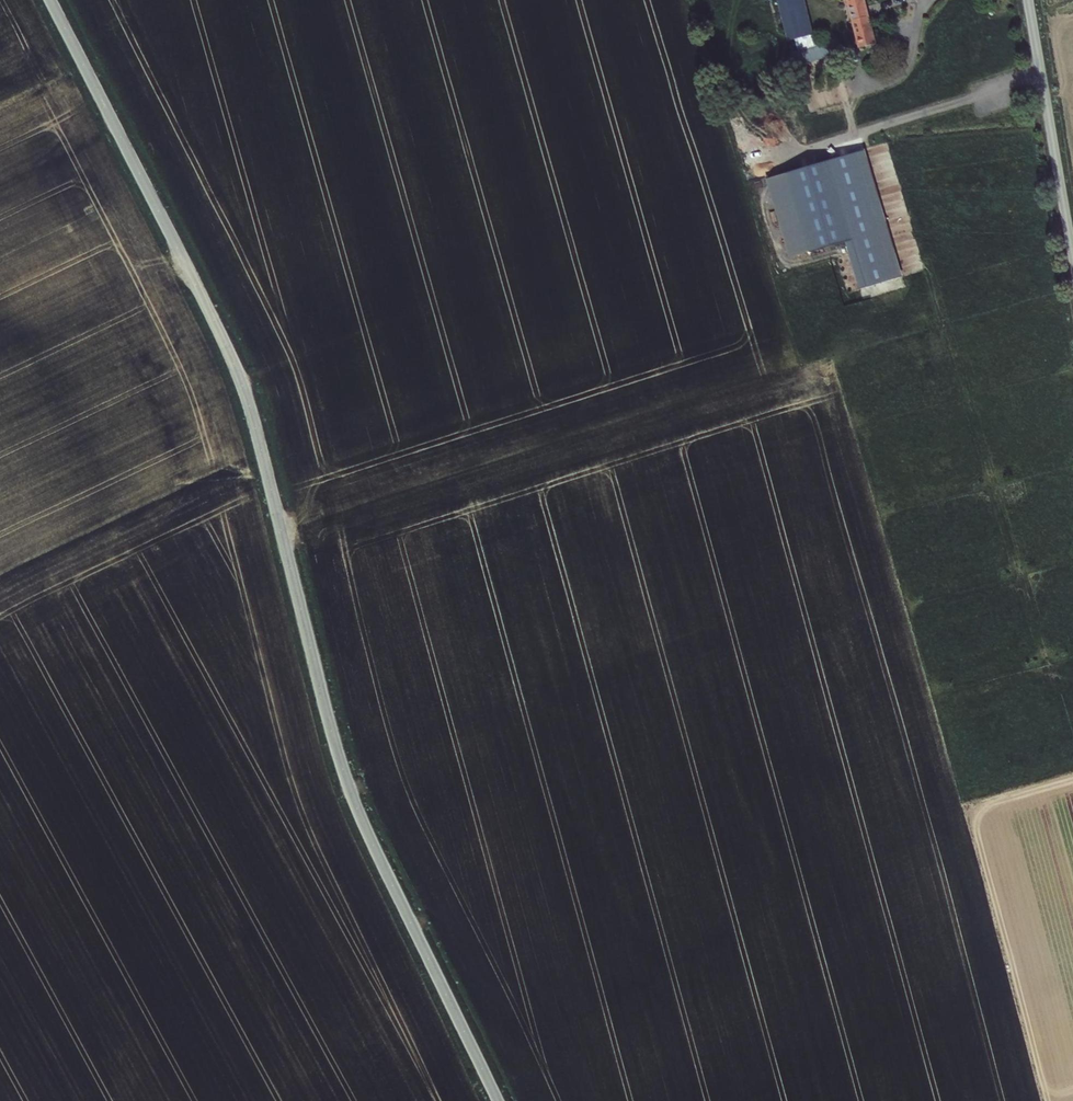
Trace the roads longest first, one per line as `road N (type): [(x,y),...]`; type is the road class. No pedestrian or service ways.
road 1 (tertiary): [(50,0),(234,364),(350,788),(498,1100)]
road 2 (unclassified): [(1072,261),(1028,0)]

